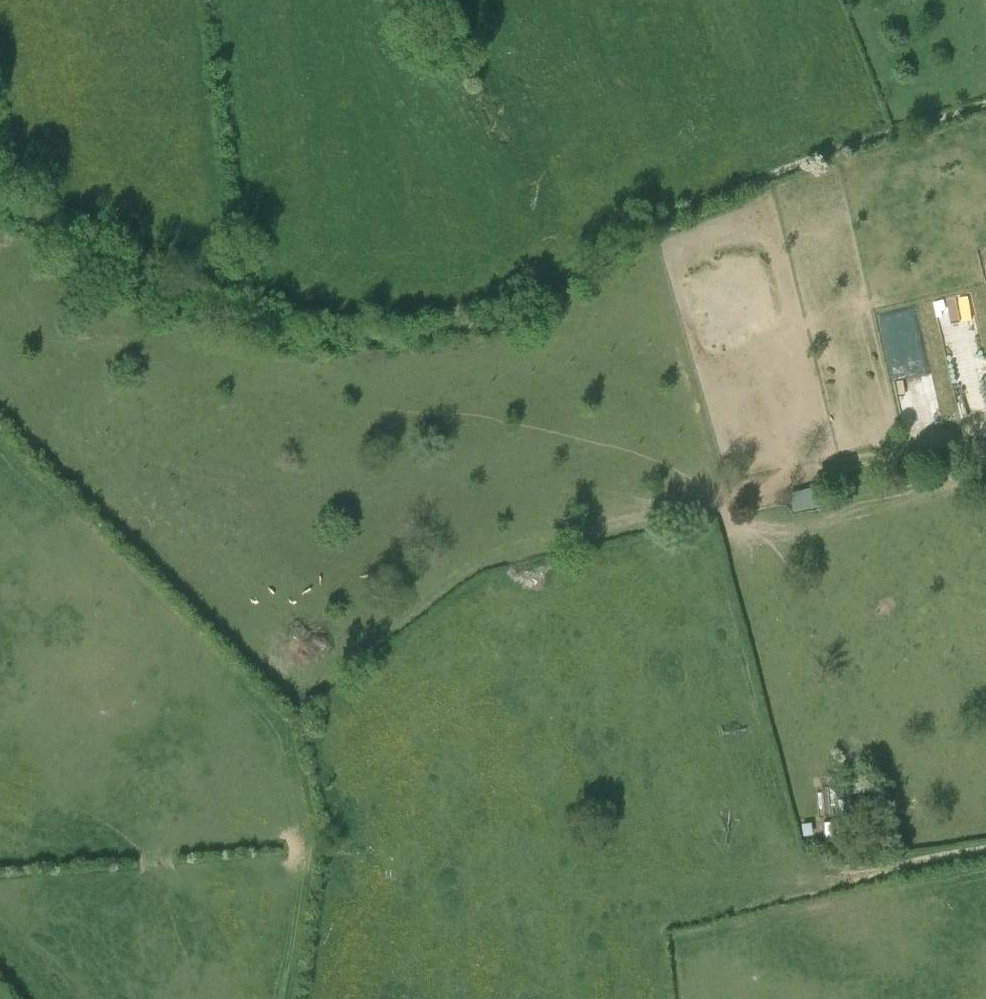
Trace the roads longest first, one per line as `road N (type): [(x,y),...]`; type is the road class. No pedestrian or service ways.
road 1 (track): [(0,191),(34,220),(205,308),(276,327),(390,335),(500,317),(732,192),(985,103)]

